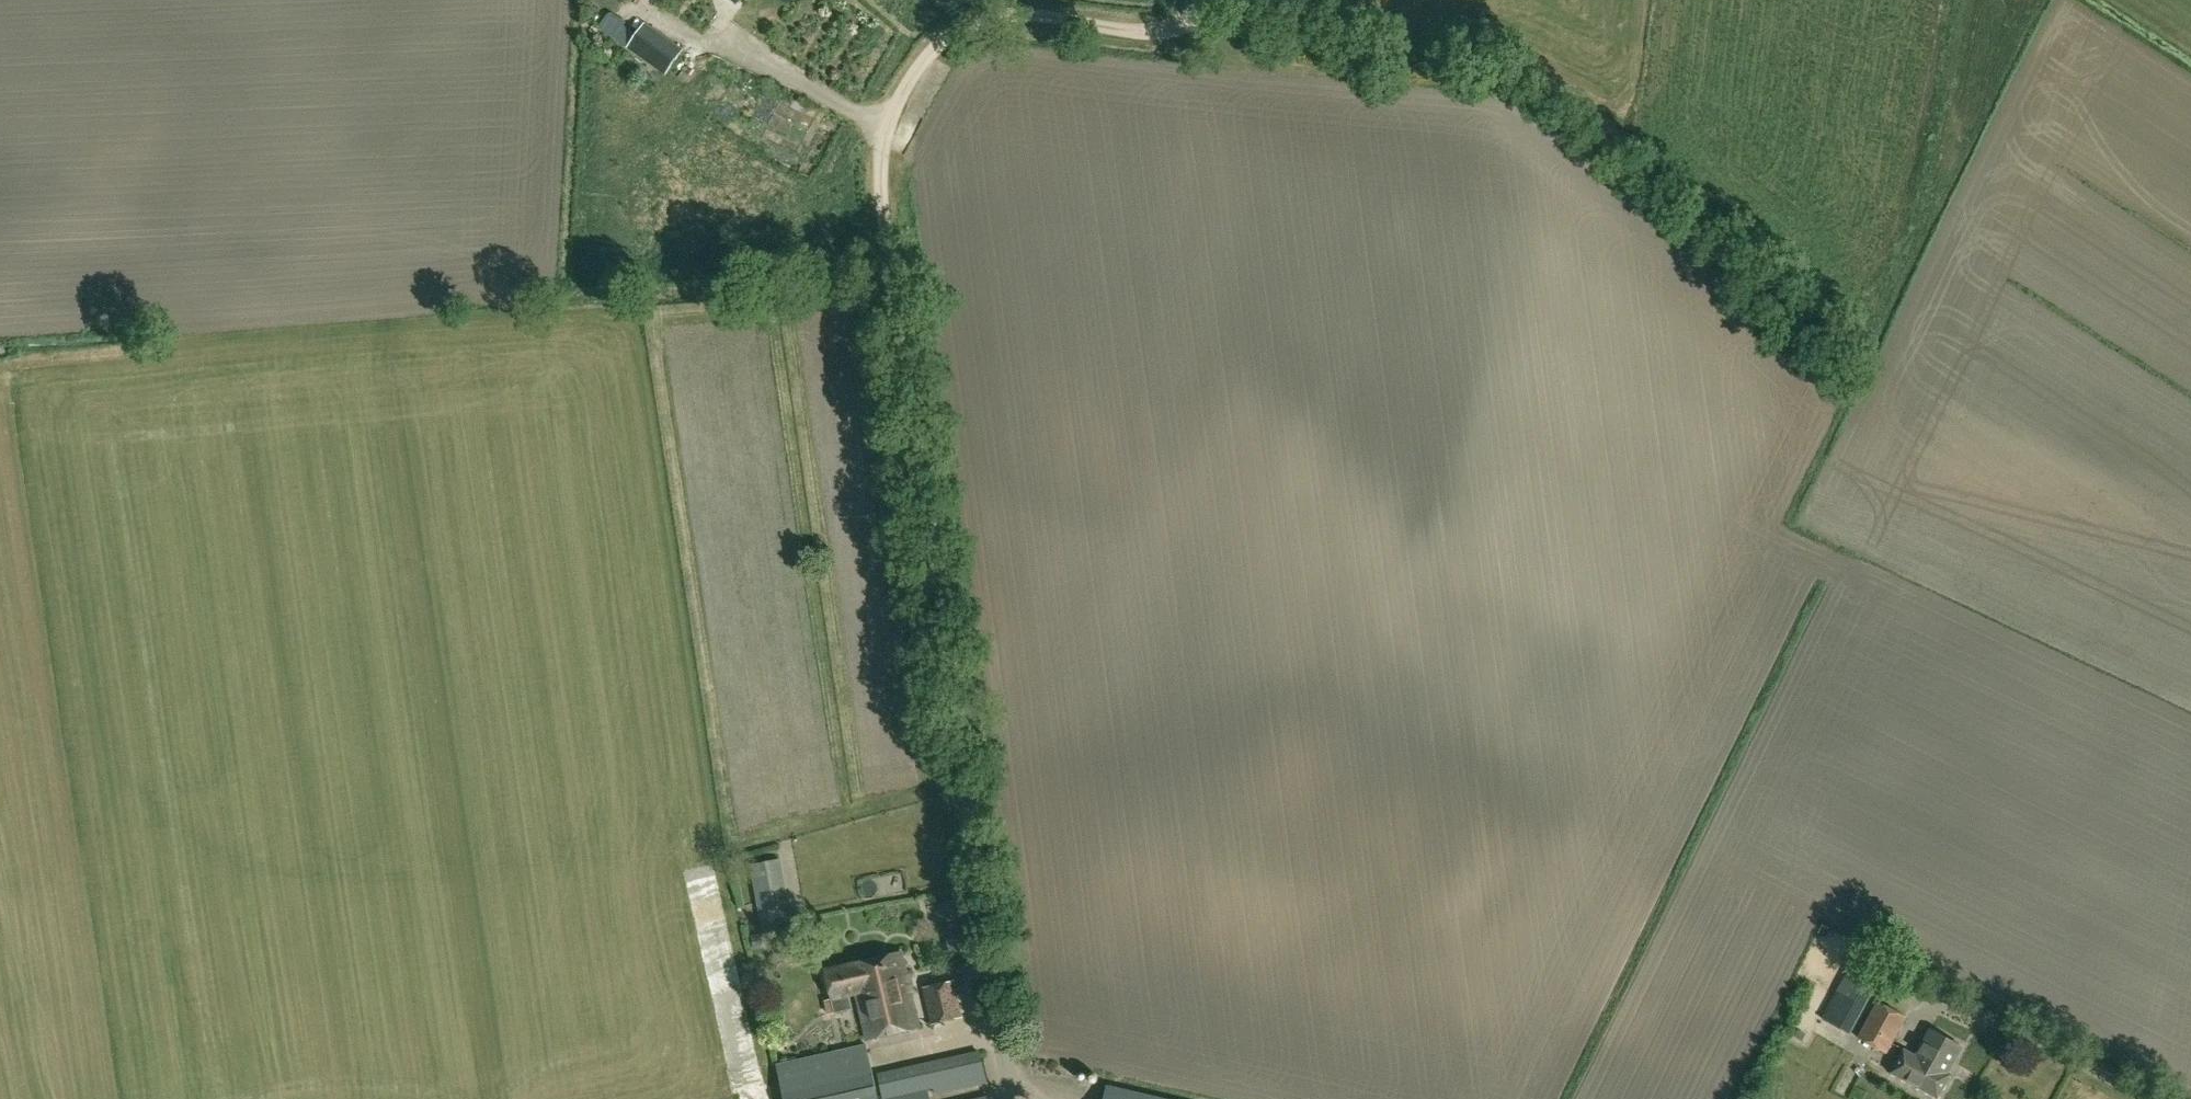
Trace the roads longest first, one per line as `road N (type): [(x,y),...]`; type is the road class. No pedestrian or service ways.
road 1 (track): [(1211,0),(1203,14),(1157,34),(1018,17),(957,30),(915,70),(881,138),(878,187),(968,791),(1032,1098)]

